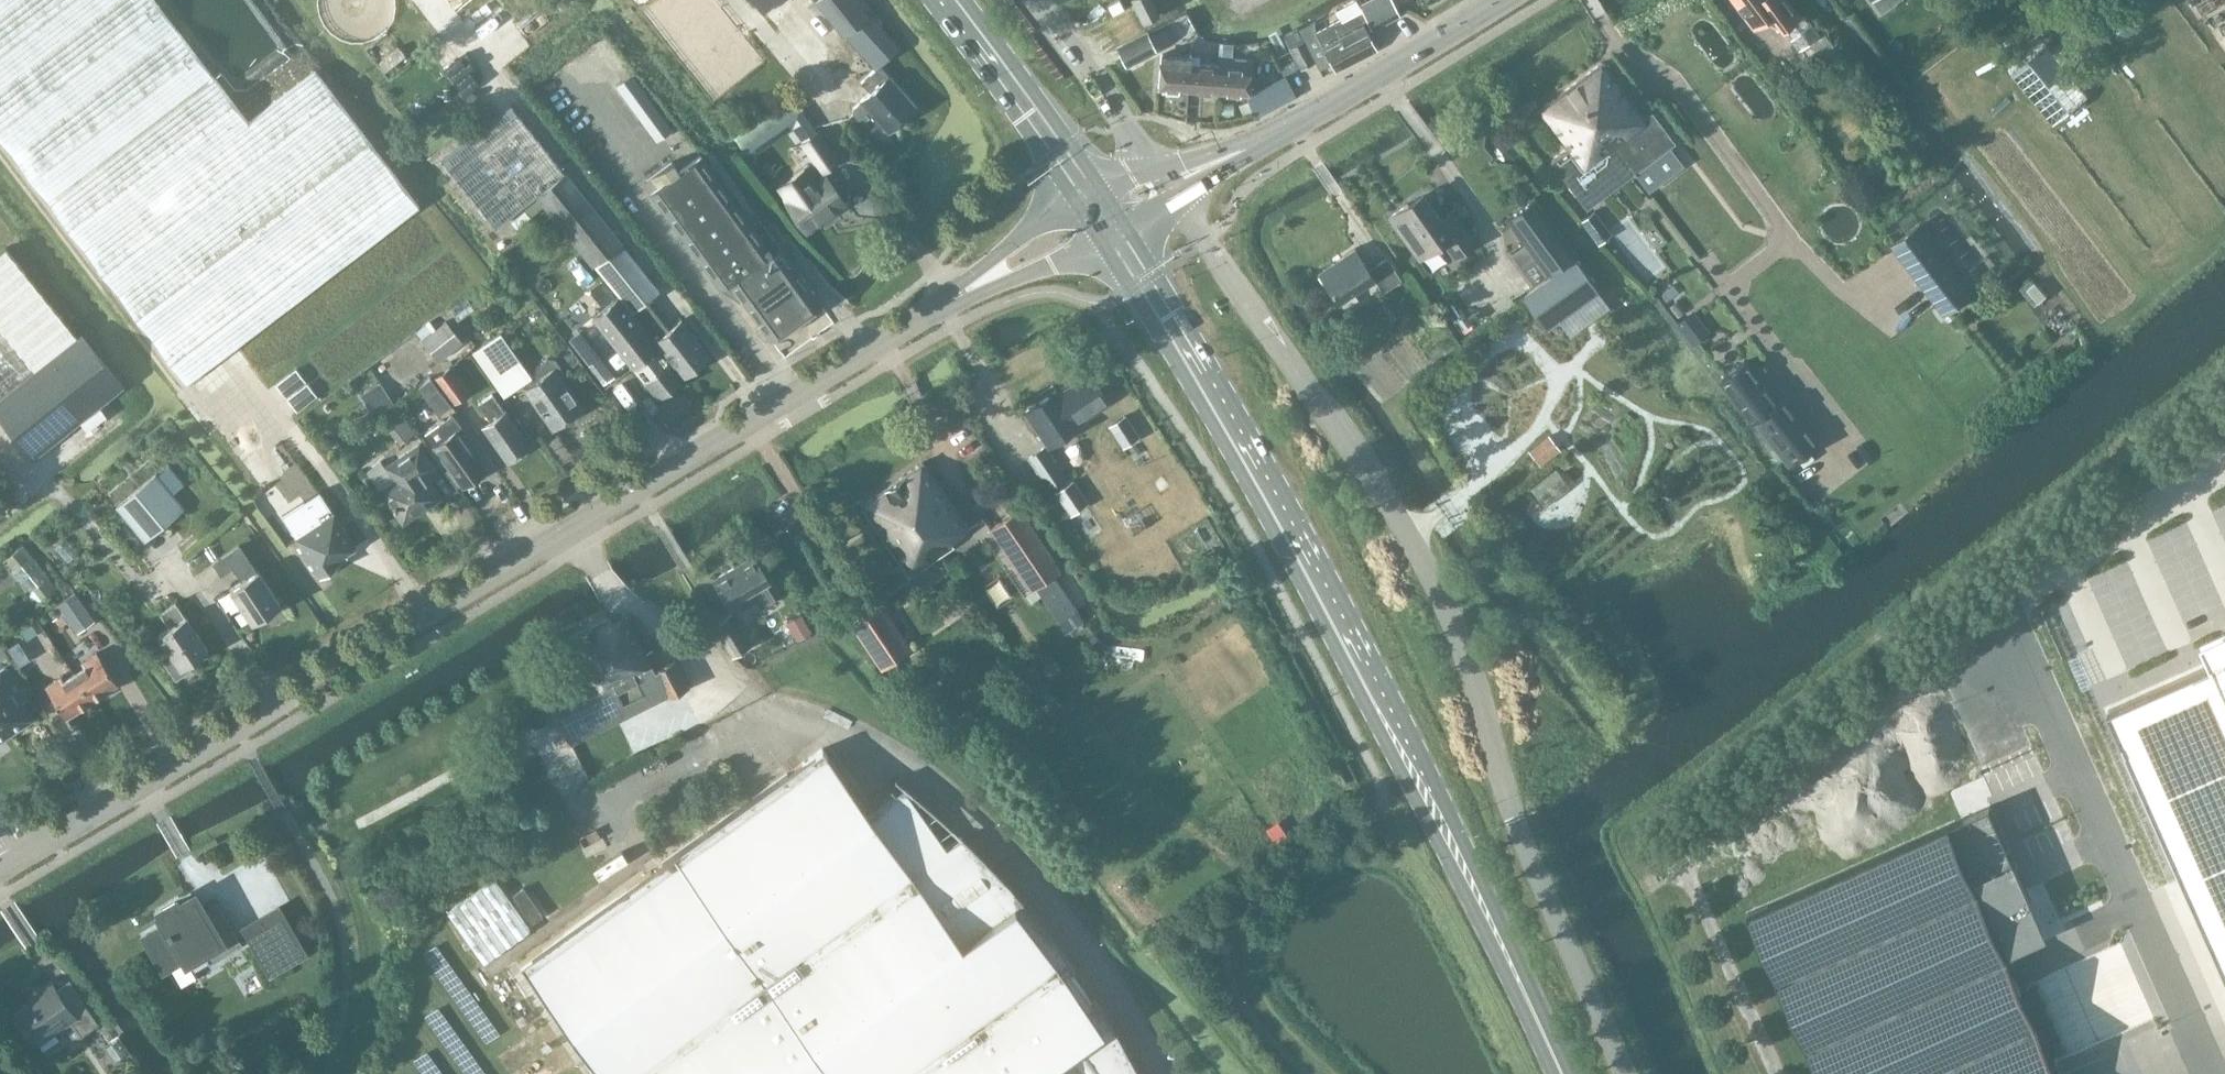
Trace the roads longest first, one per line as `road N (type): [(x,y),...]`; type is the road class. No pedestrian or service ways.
road 1 (tertiary): [(16,861),(1104,214)]
road 2 (unclassified): [(1625,1073),(1515,816),(1466,654),(1413,536),(1169,184)]
road 3 (primary): [(1558,1073),(1389,709),(1104,214)]
road 4 (tertiary): [(1169,184),(1503,0)]
road 5 (primary): [(1104,214),(944,0)]
road 6 (unclassified): [(1169,184),(1031,0)]

